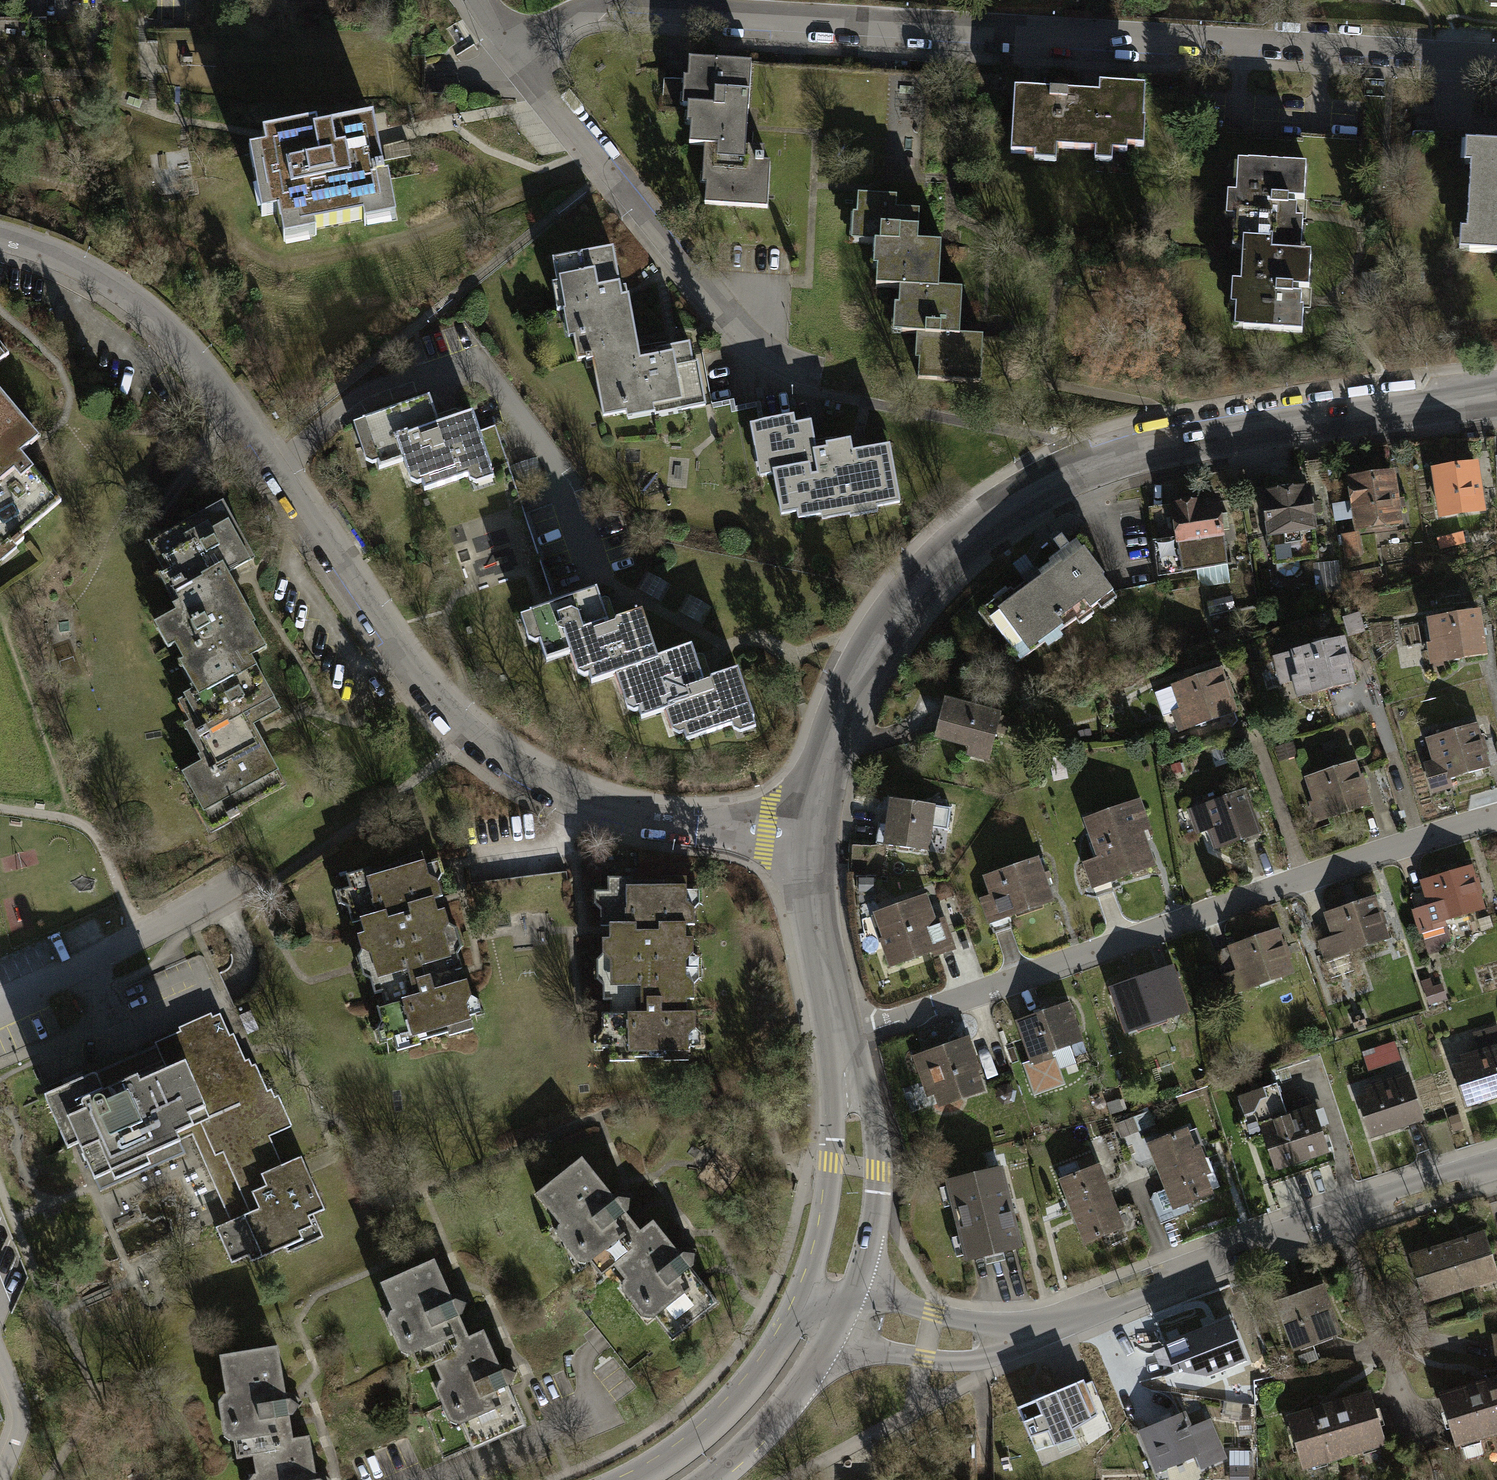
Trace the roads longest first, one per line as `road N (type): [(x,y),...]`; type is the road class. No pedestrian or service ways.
road 1 (residential): [(814,841),(623,815),(516,770),(424,686),(183,348),(84,274),(0,239)]
road 2 (residential): [(524,45),(565,18),(612,2),(1496,55)]
road 3 (secondary): [(1496,398),(1123,462),(982,531),(945,560),(867,665),(836,728),(814,841)]
road 4 (residential): [(837,1039),(1496,814)]
road 5 (residential): [(1061,1323),(1397,1190),(1496,1165)]
road 6 (residential): [(524,45),(774,362)]
road 7 (residential): [(0,1002),(138,941),(237,882)]
road 8 (residential): [(809,1338),(959,1361),(1061,1323)]
road 9 (secondary): [(837,1039),(854,1167),(834,1284)]
road 10 (residential): [(1061,1323),(992,1324),(834,1284)]
road 11 (track): [(0,813),(78,825),(94,836),(138,941)]
road 12 (secondary): [(814,841),(837,1039)]
road 13 (secondary): [(809,1338),(758,1412),(674,1479)]

